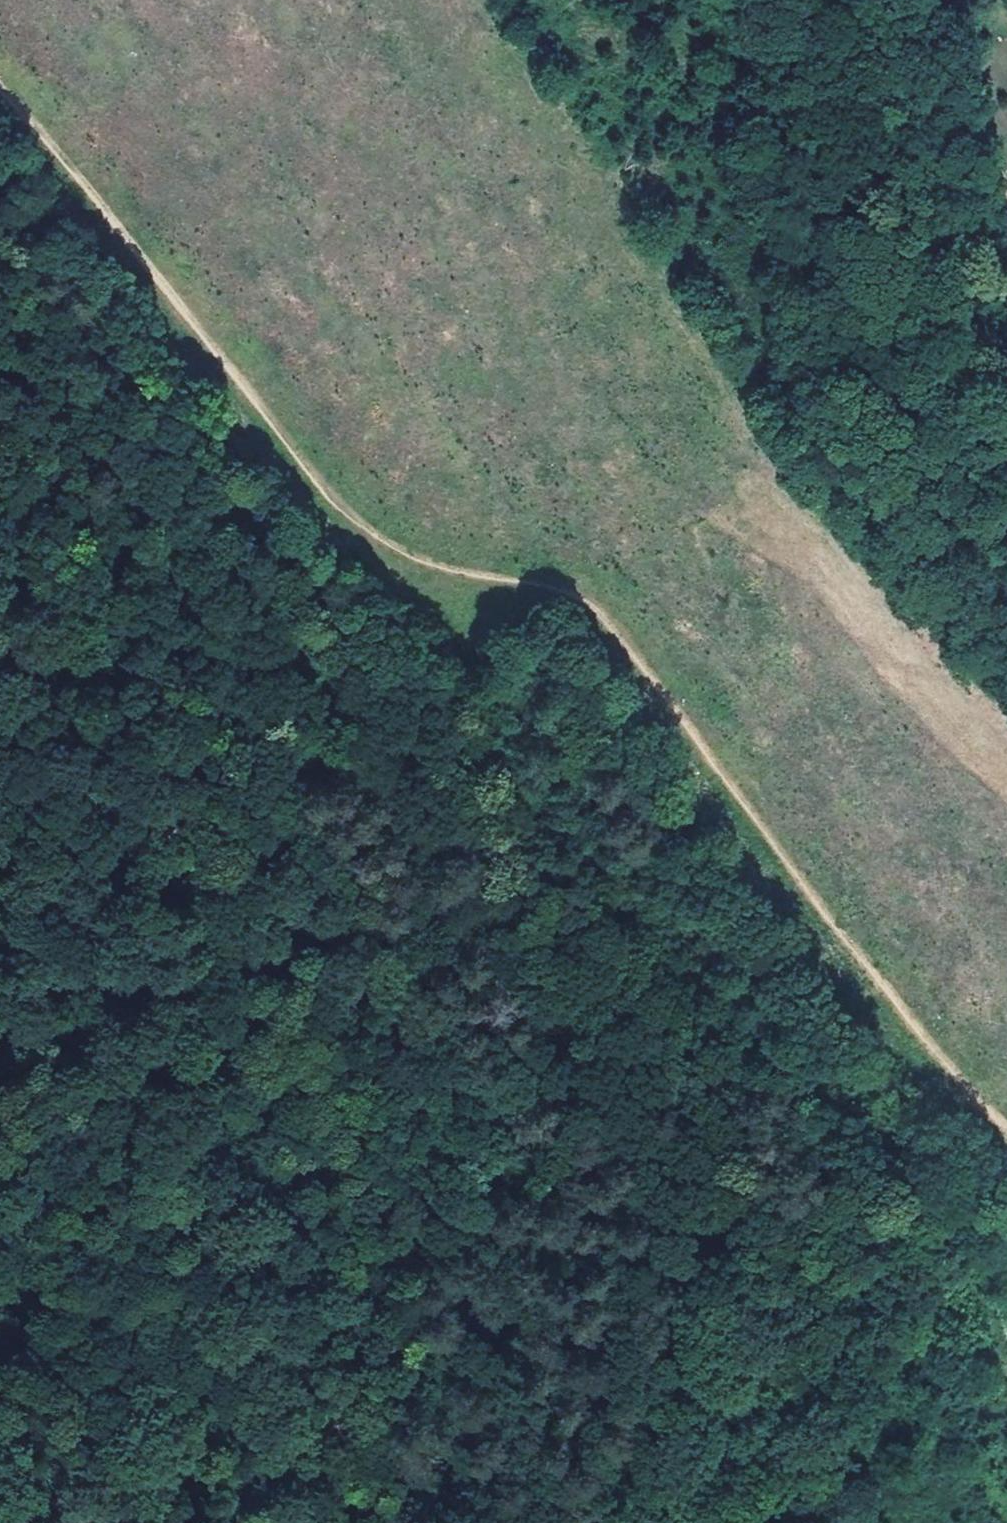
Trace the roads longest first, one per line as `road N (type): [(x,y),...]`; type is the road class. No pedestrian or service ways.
road 1 (track): [(402,799),(687,1238),(801,1226),(858,1145),(871,1073),(941,1068),(581,580),(327,478),(227,388),(0,103)]
road 2 (track): [(0,496),(46,572),(281,1073),(315,1183),(352,1368),(323,1522)]
road 3 (track): [(184,872),(402,799),(447,677),(581,580)]

